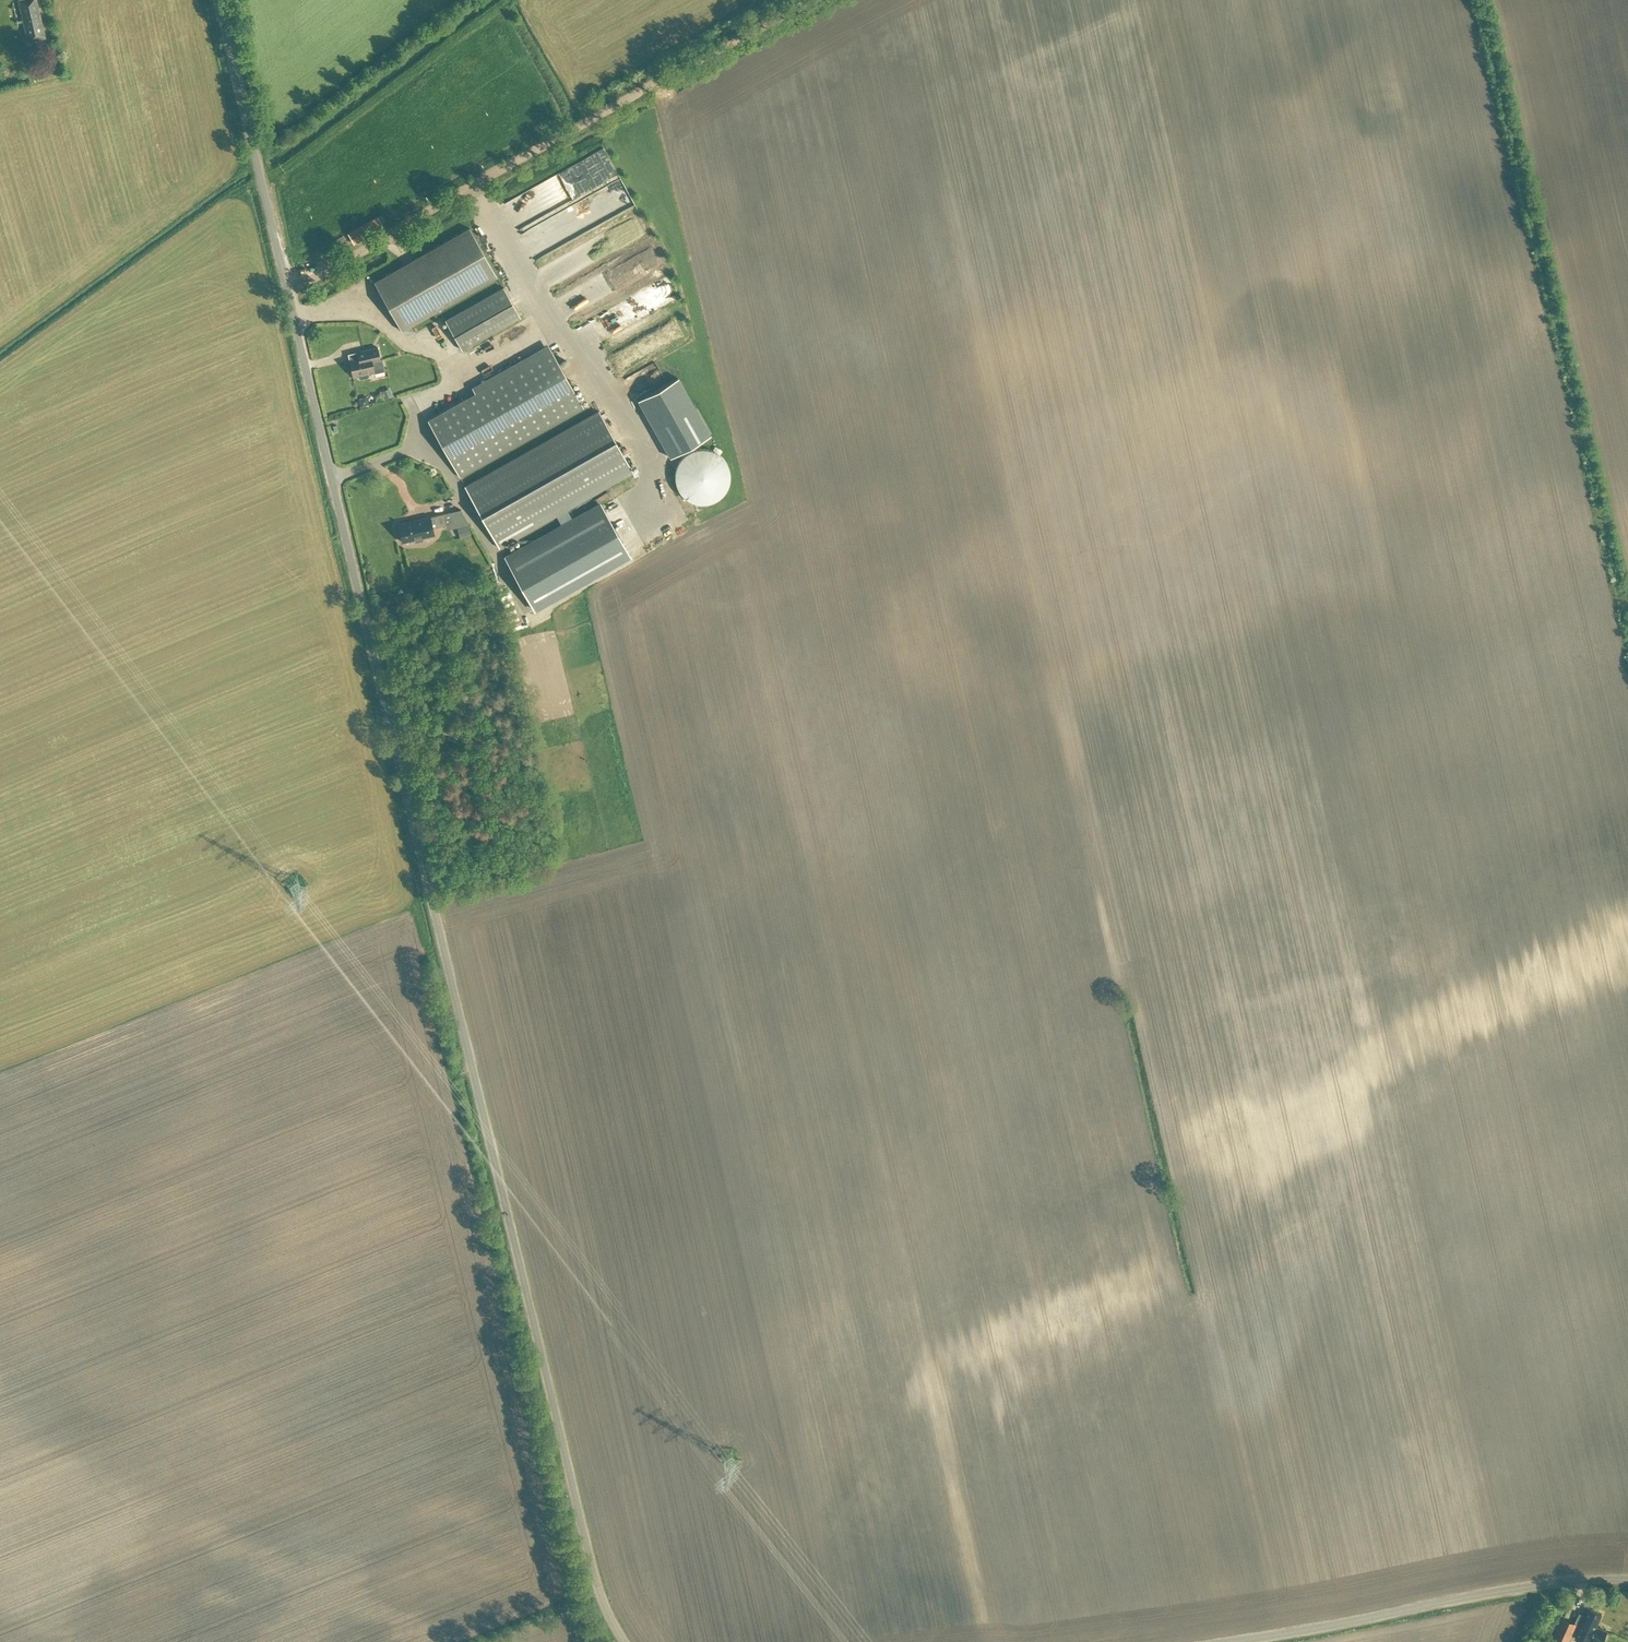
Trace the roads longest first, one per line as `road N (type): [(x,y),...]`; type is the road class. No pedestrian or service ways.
road 1 (unclassified): [(217,0),(597,1587),(624,1641)]
road 2 (track): [(287,289),(804,0)]
road 3 (unclassified): [(1224,1641),(1520,1587),(1627,1579)]
road 4 (track): [(261,185),(503,0)]

